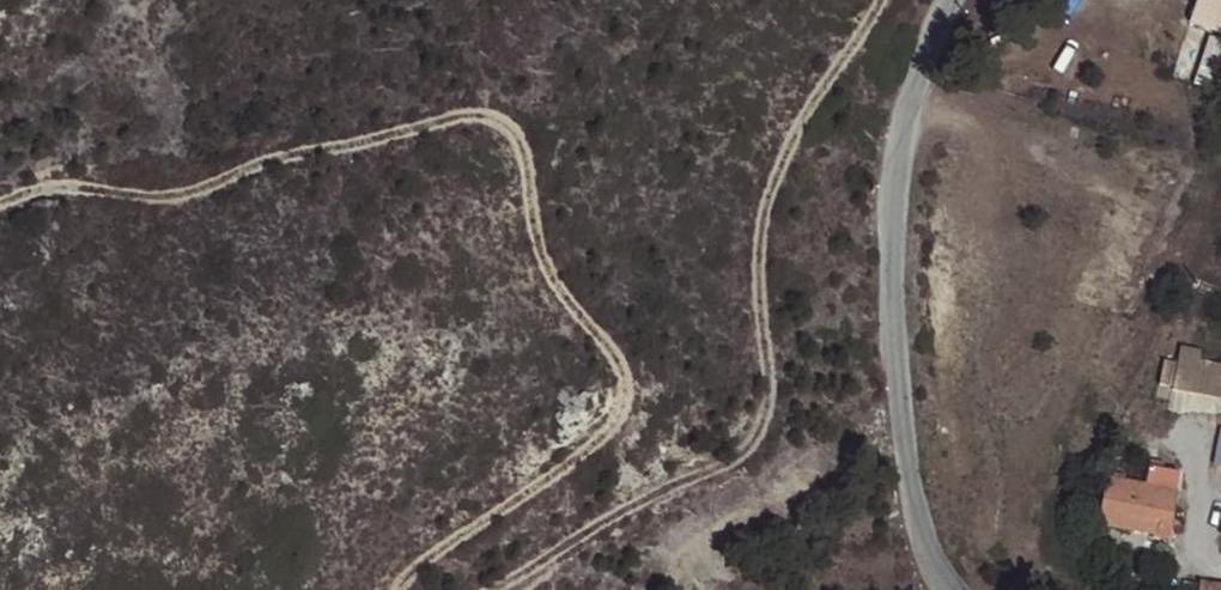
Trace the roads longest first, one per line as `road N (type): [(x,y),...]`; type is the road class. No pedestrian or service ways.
road 1 (residential): [(953,0),(902,138),(891,239),(916,511),(953,589)]

